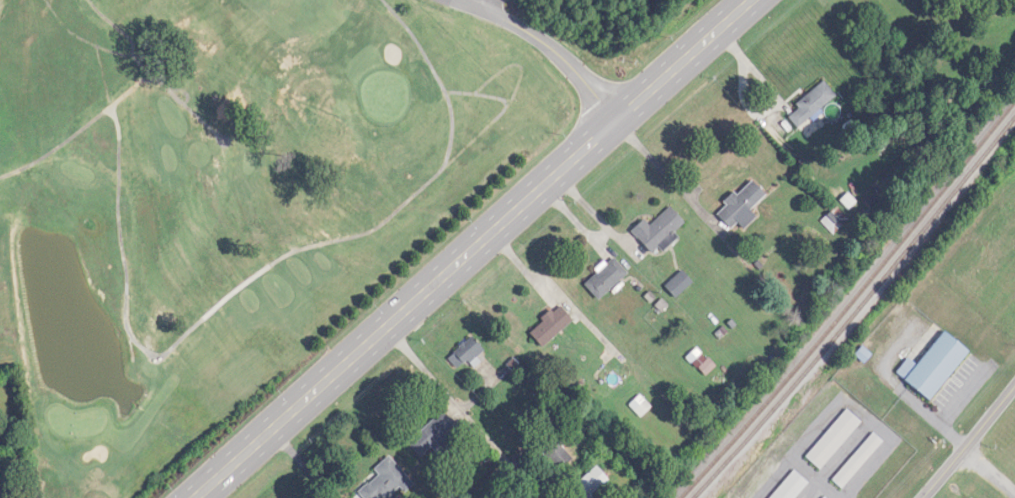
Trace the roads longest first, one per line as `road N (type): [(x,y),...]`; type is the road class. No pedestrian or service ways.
road 1 (primary): [(316,388),(539,191)]
road 2 (residential): [(385,329),(538,497)]
road 3 (residential): [(616,122),(545,43),(452,0)]
road 4 (primary): [(616,122),(751,0)]
road 5 (primary): [(195,497),(316,388)]
road 6 (residential): [(922,497),(1014,387)]

